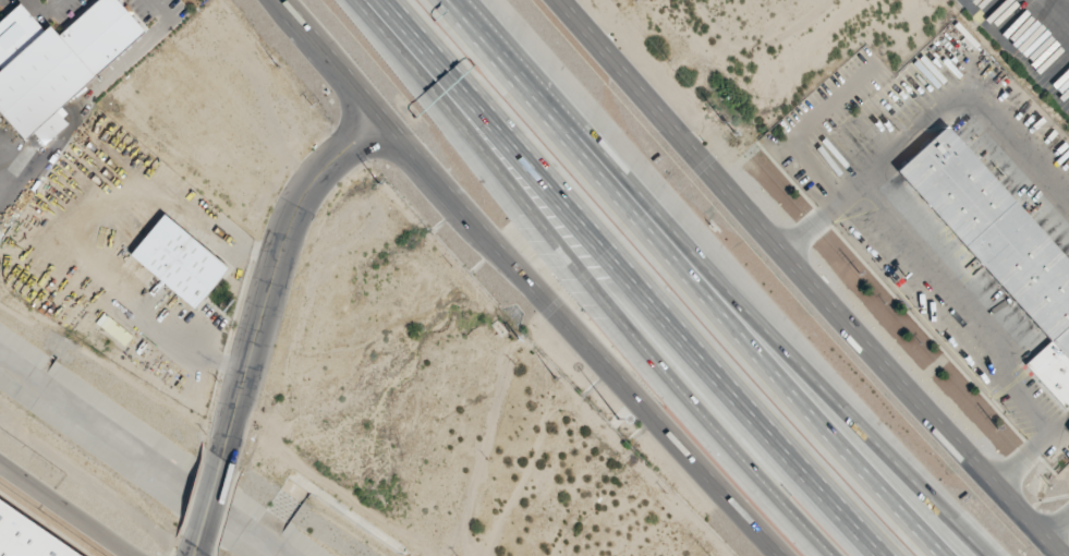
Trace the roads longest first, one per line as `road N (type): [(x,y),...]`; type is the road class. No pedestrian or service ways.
road 1 (motorway): [(389,0),(897,555)]
road 2 (secondary): [(1068,554),(567,0)]
road 3 (motorway): [(980,555),(466,24)]
road 4 (secondary): [(283,0),(370,121),(766,555)]
road 5 (motorway): [(376,0),(647,353),(835,555)]
road 6 (motorway): [(935,555),(682,282),(466,24)]
road 7 (tertiary): [(370,121),(292,210),(224,452)]
road 8 (motorway): [(643,280),(763,433),(878,555)]

